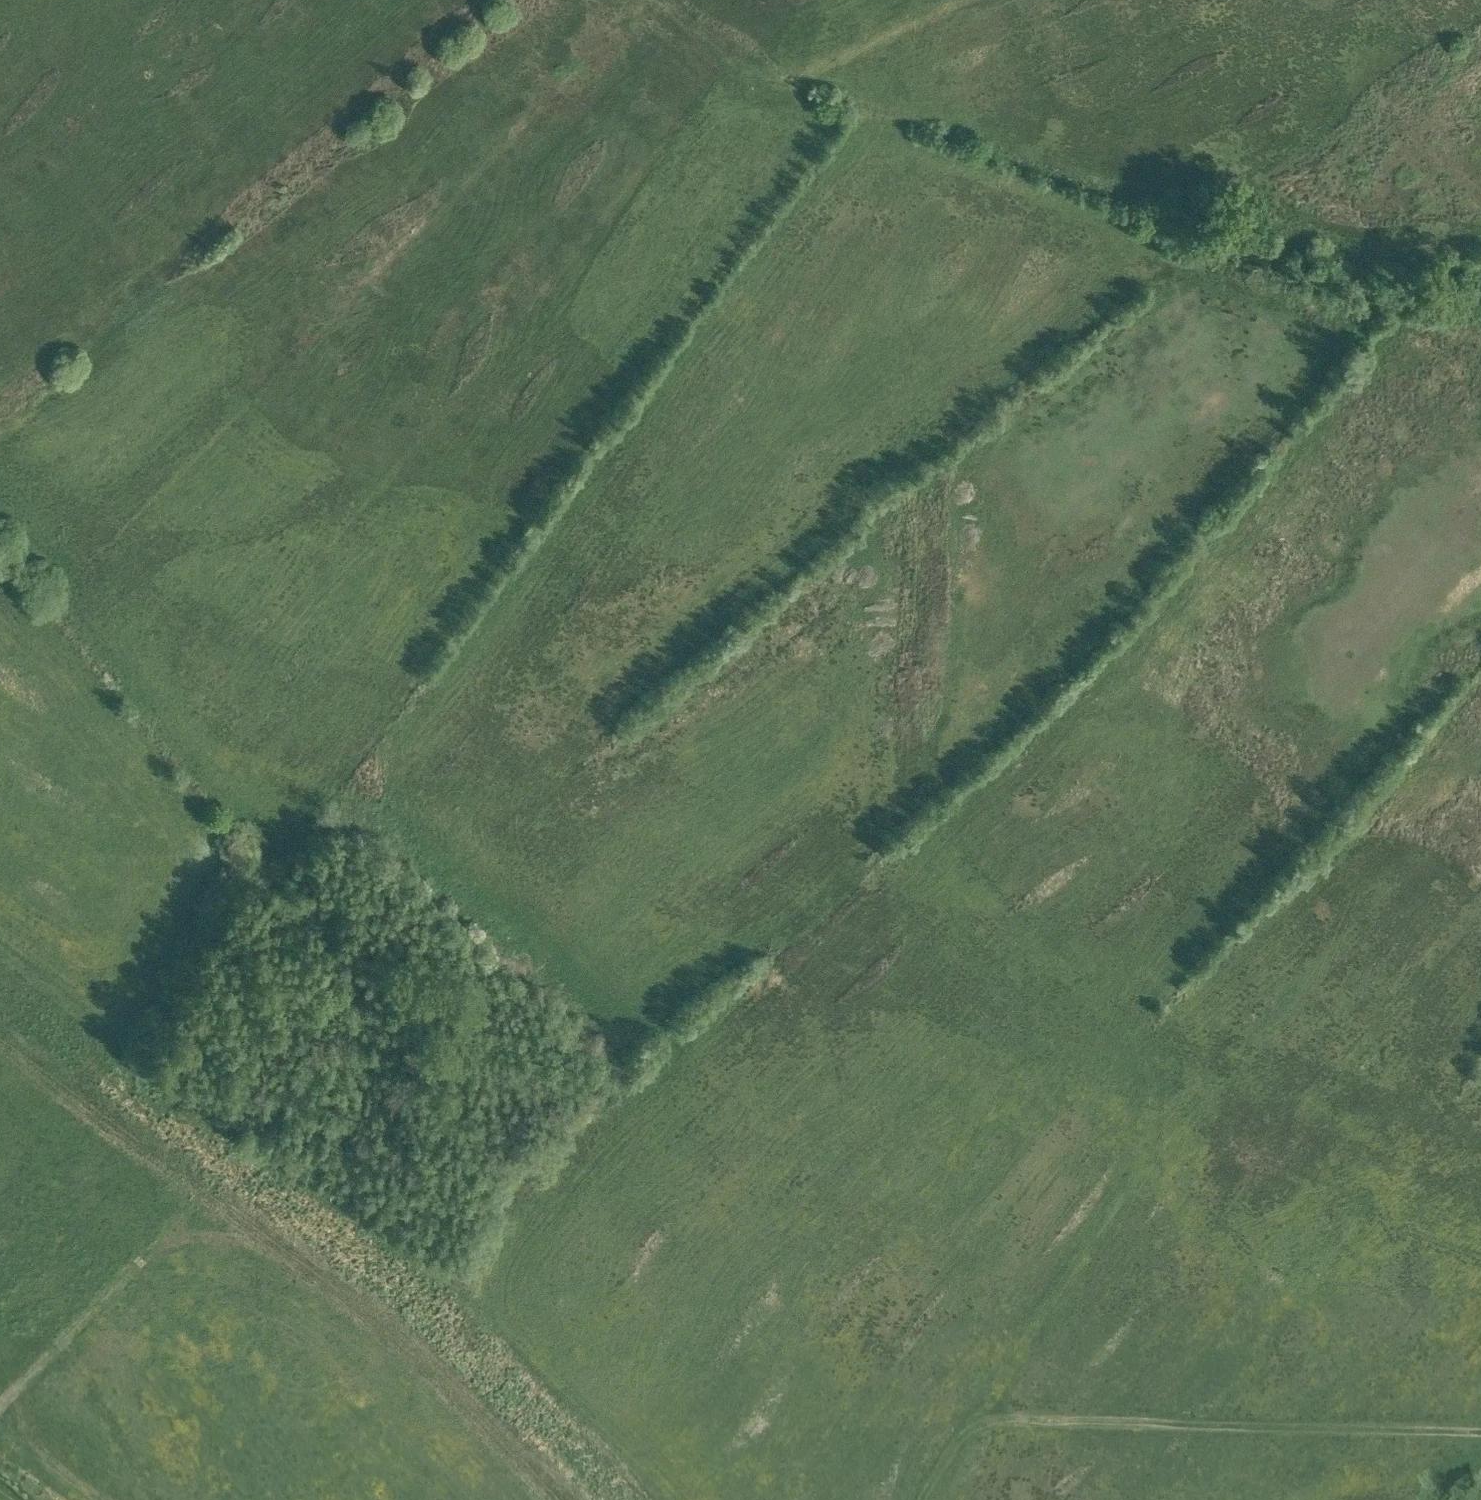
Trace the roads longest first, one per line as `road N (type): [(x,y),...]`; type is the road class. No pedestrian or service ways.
road 1 (track): [(0,954),(456,1302),(645,1499)]
road 2 (track): [(1097,1422),(1480,1433)]
road 3 (track): [(1097,1422),(1009,1420),(975,1429),(922,1499)]

